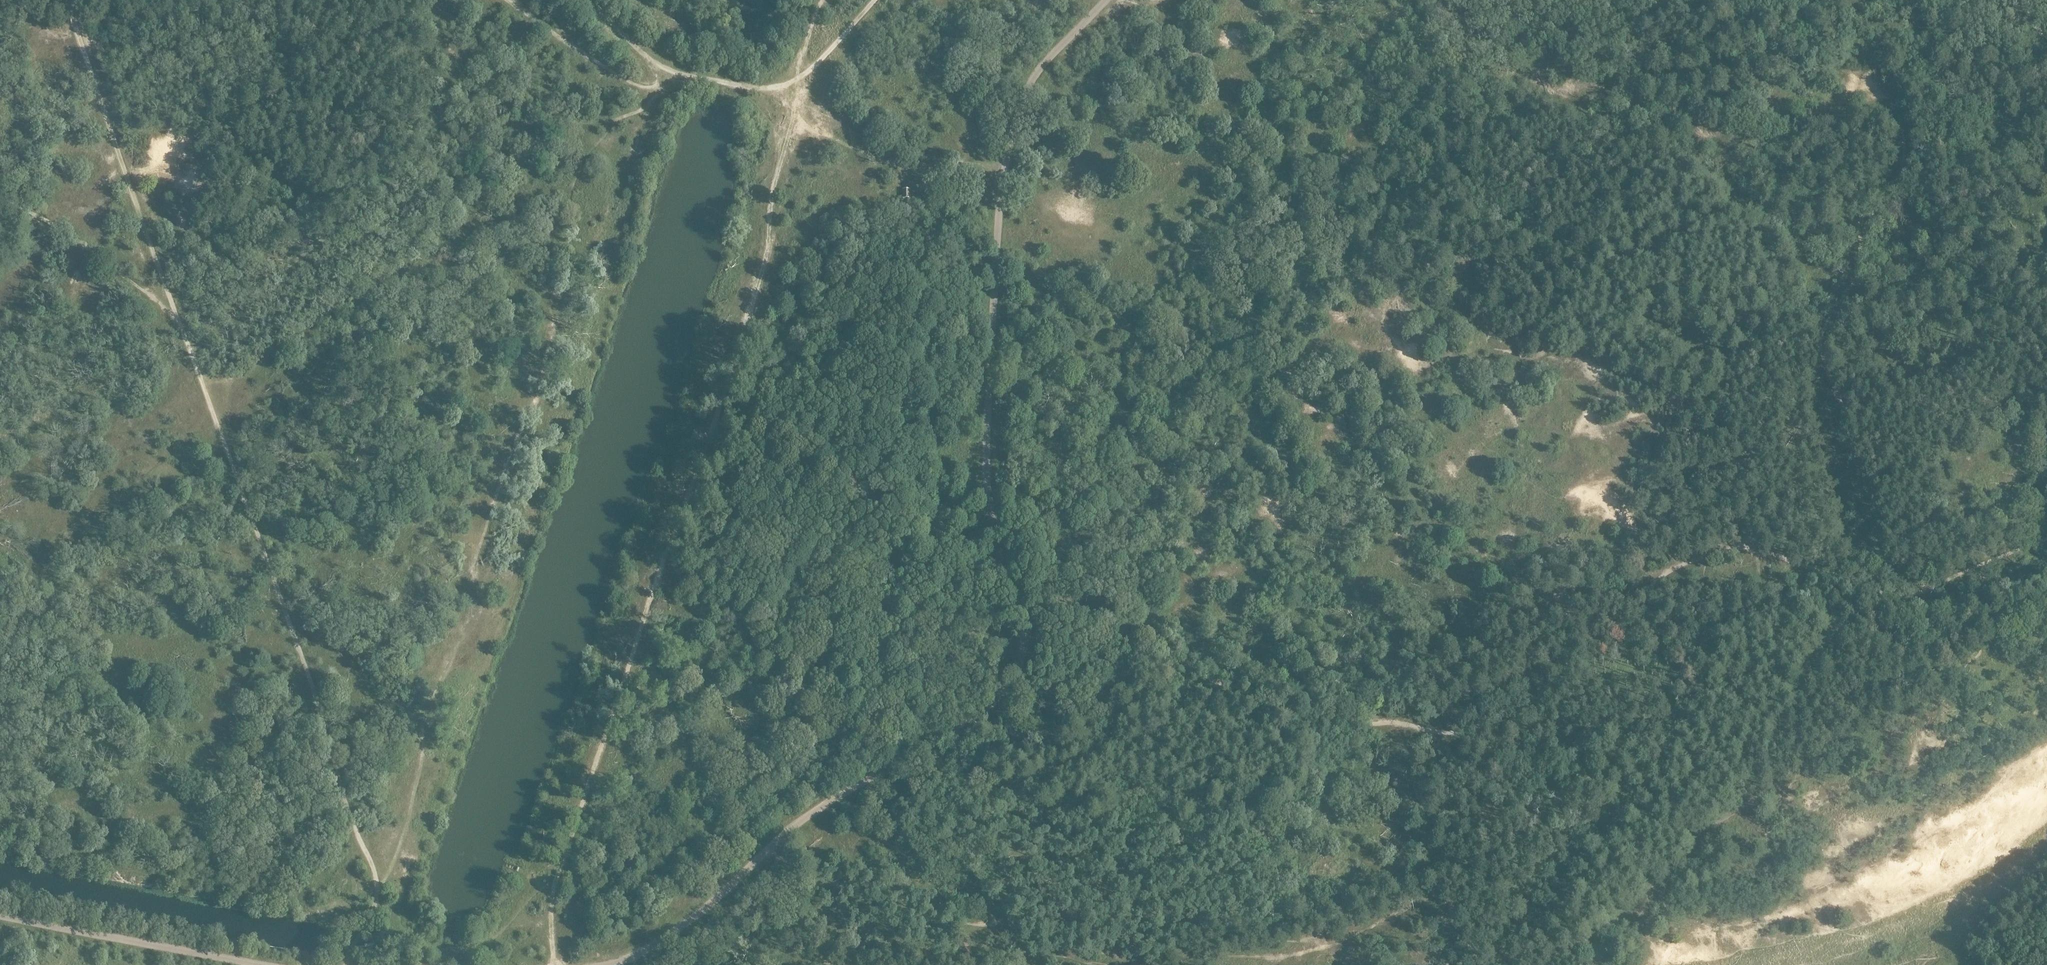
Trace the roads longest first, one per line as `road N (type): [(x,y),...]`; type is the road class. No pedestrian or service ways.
road 1 (track): [(555,964),(552,894),(745,330),(794,114)]
road 2 (track): [(346,964),(372,917),(375,874),(177,318)]
road 3 (track): [(980,716),(1016,672),(1022,640),(987,495),(1004,170)]
road 4 (track): [(980,716),(808,816),(699,914),(629,958)]
road 5 (track): [(67,0),(177,318)]
road 6 (track): [(261,964),(0,915)]
road 7 (track): [(1004,170),(1033,78),(1106,0)]

